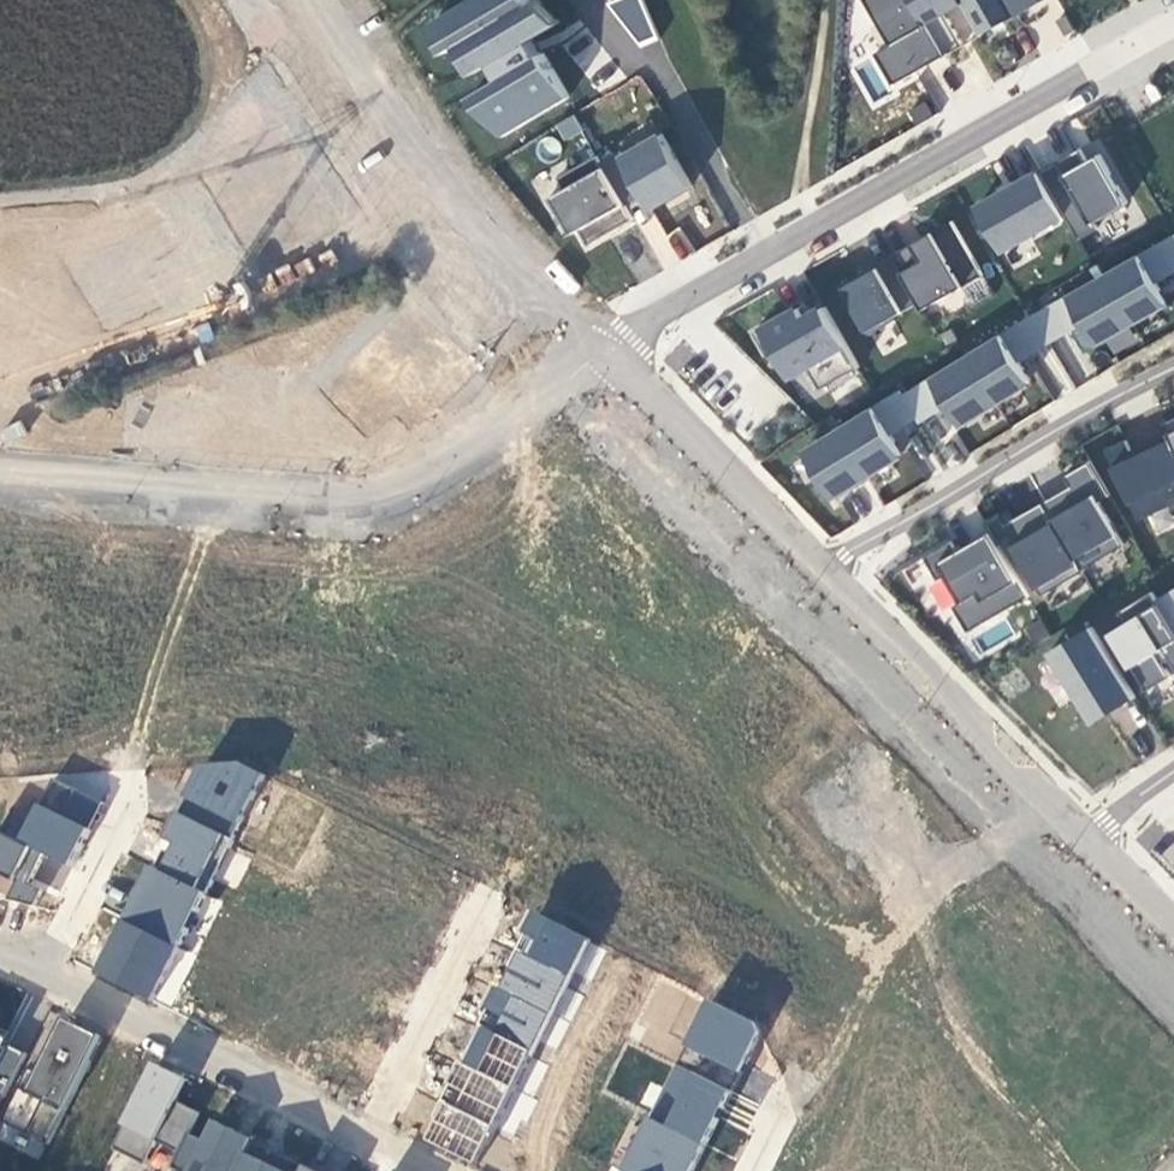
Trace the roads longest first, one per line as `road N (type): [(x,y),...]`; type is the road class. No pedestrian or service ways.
road 1 (residential): [(607,359),(369,508),(0,476)]
road 2 (residential): [(607,359),(453,199),(319,0)]
road 3 (residential): [(1173,26),(771,249)]
road 4 (residential): [(832,581),(1173,373)]
road 5 (residential): [(37,970),(365,1134)]
road 6 (residential): [(1085,832),(832,581)]
road 7 (residential): [(832,581),(607,359)]
road 8 (residential): [(771,249),(616,0)]
road 9 (residential): [(365,1134),(489,892)]
road 10 (track): [(800,231),(807,117),(831,0)]
road 11 (residential): [(37,970),(136,780)]
road 12 (residential): [(771,249),(607,359)]
road 13 (residential): [(1173,923),(1085,832)]

